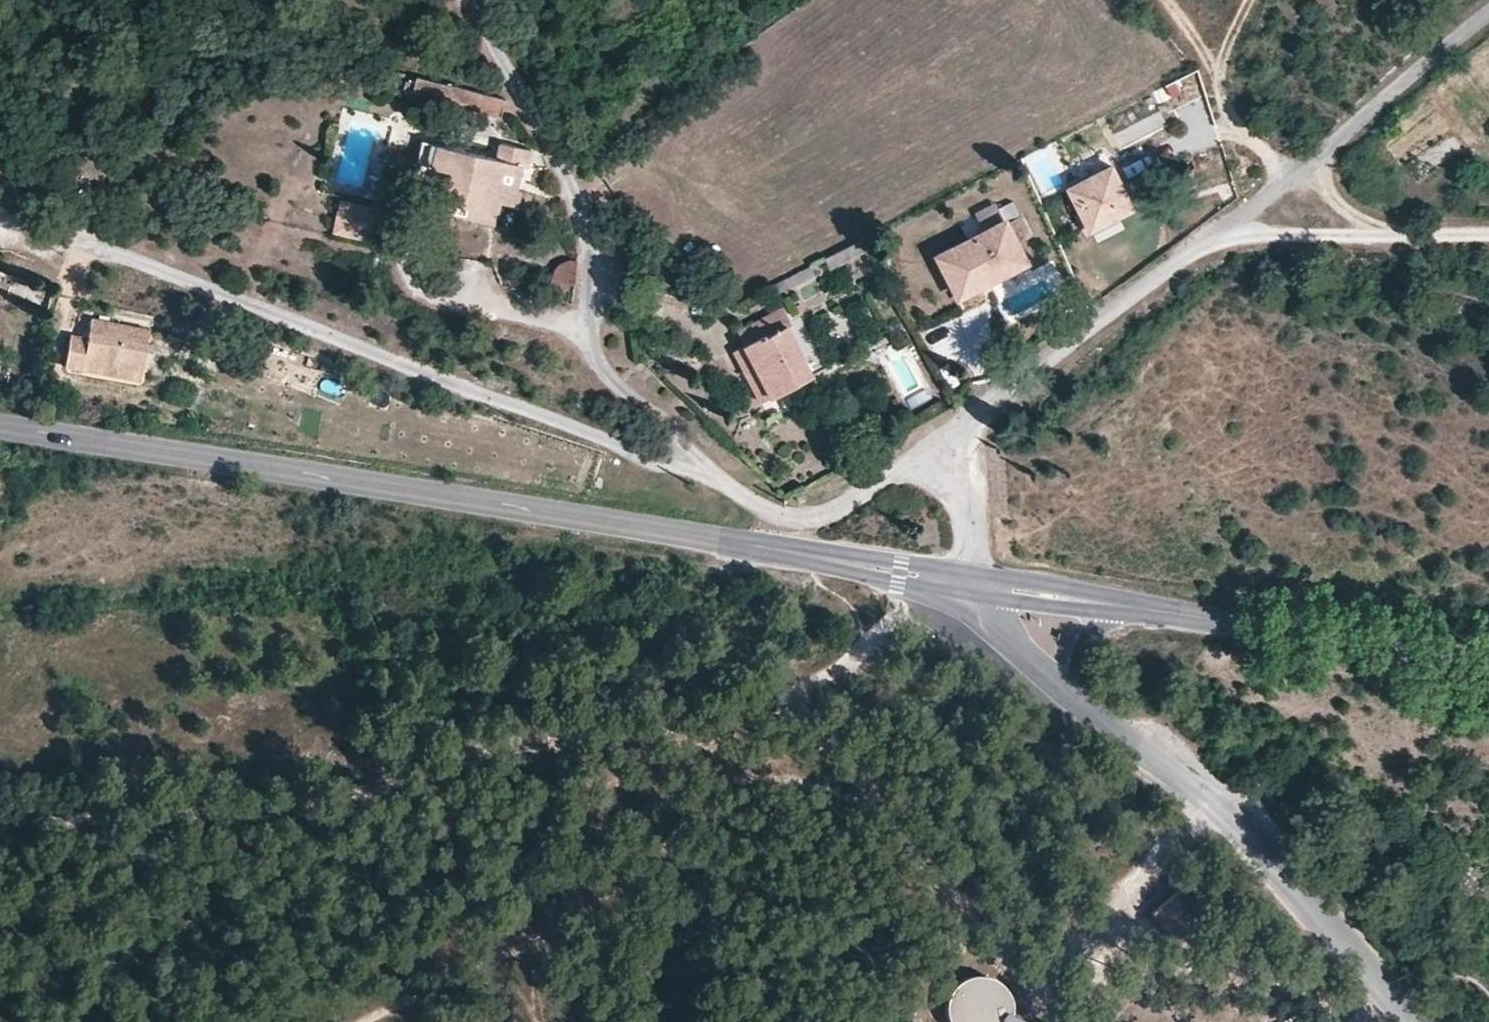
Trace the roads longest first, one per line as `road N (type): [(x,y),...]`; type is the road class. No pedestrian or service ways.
road 1 (unclassified): [(0,821),(275,804),(474,748),(711,723),(817,682),(872,647),(893,617),(900,574)]
road 2 (tertiary): [(0,426),(900,574)]
road 3 (unclassified): [(0,219),(723,486)]
road 4 (unclassified): [(938,479),(966,429),(1095,322),(1224,235),(1488,11)]
road 5 (unclassified): [(460,0),(576,211),(600,365),(723,486)]
road 6 (unclassified): [(1098,719),(1206,800),(1411,1021)]
road 7 (track): [(633,731),(597,855),(578,889),(539,933),(370,1021)]
road 8 (tertiary): [(1488,664),(1140,609)]
road 9 (track): [(1248,0),(1219,58),(1222,123),(1304,169),(1331,200),(1394,236)]
road 10 (track): [(1224,235),(1488,234)]
road 11 (unclassified): [(723,486),(755,511),(803,519),(838,508),(894,474),(938,479)]
road 12 (track): [(1206,800),(1149,870),(1080,997)]
road 13 (unclassified): [(963,583),(984,623),(1098,719)]
road 14 (tertiary): [(1140,609),(963,583)]
road 15 (unclassified): [(1098,719),(1081,682),(1086,639),(1114,613),(1140,609)]

